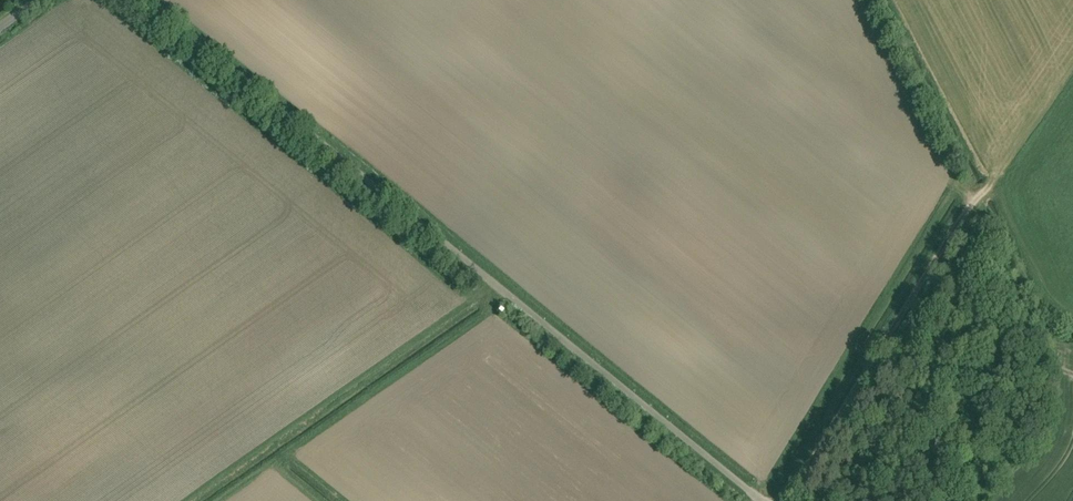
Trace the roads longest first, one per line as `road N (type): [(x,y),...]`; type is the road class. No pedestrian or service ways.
road 1 (residential): [(758,500),(147,0)]
road 2 (track): [(787,500),(920,282),(998,172)]

